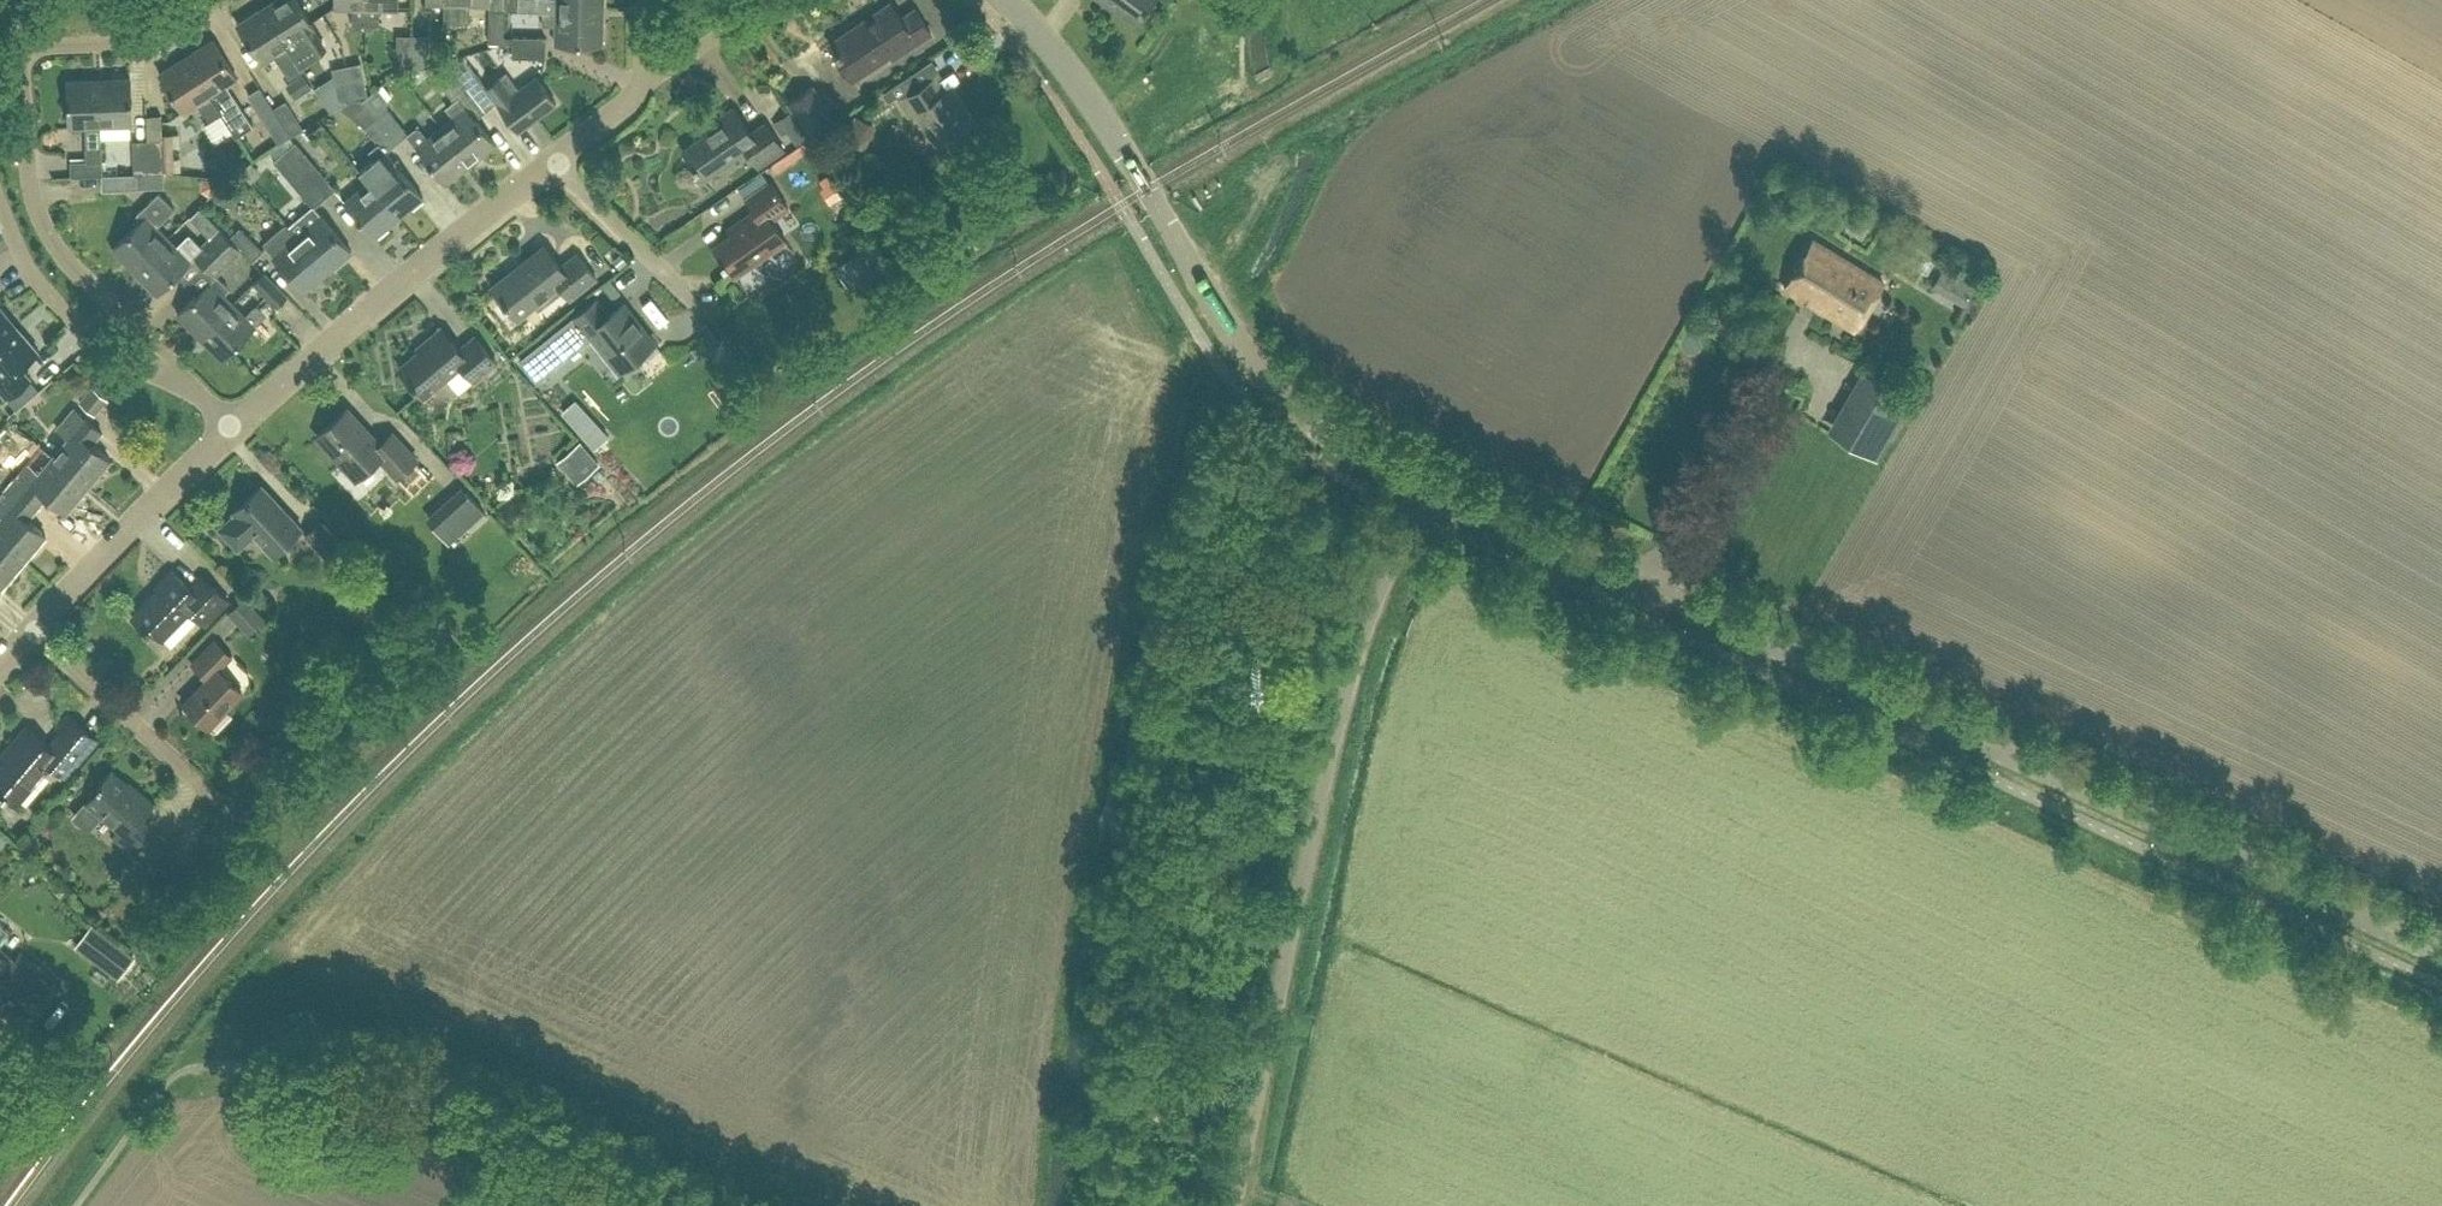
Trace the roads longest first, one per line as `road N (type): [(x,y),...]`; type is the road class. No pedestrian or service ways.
road 1 (tertiary): [(1427,489),(2441,952)]
road 2 (track): [(1091,1205),(1212,403),(1229,378)]
road 3 (unclassified): [(1232,1205),(1345,685),(1427,489)]
road 4 (tertiary): [(1011,0),(1058,55),(1263,377),(1333,438),(1427,489)]
road 5 (unclassified): [(663,1205),(432,1105),(369,1086),(225,1064),(188,1068),(159,1092)]
road 6 (residential): [(230,425),(552,161)]
road 7 (residential): [(165,361),(46,231),(22,47)]
road 8 (residential): [(28,622),(230,425)]
road 9 (residential): [(165,361),(147,370),(110,351),(31,271),(0,205)]
road 10 (residential): [(207,791),(28,622)]
road 11 (residential): [(705,311),(552,161)]
road 12 (residential): [(22,47),(118,40),(160,29),(208,0)]
road 13 (residential): [(552,161),(626,102),(646,71)]

